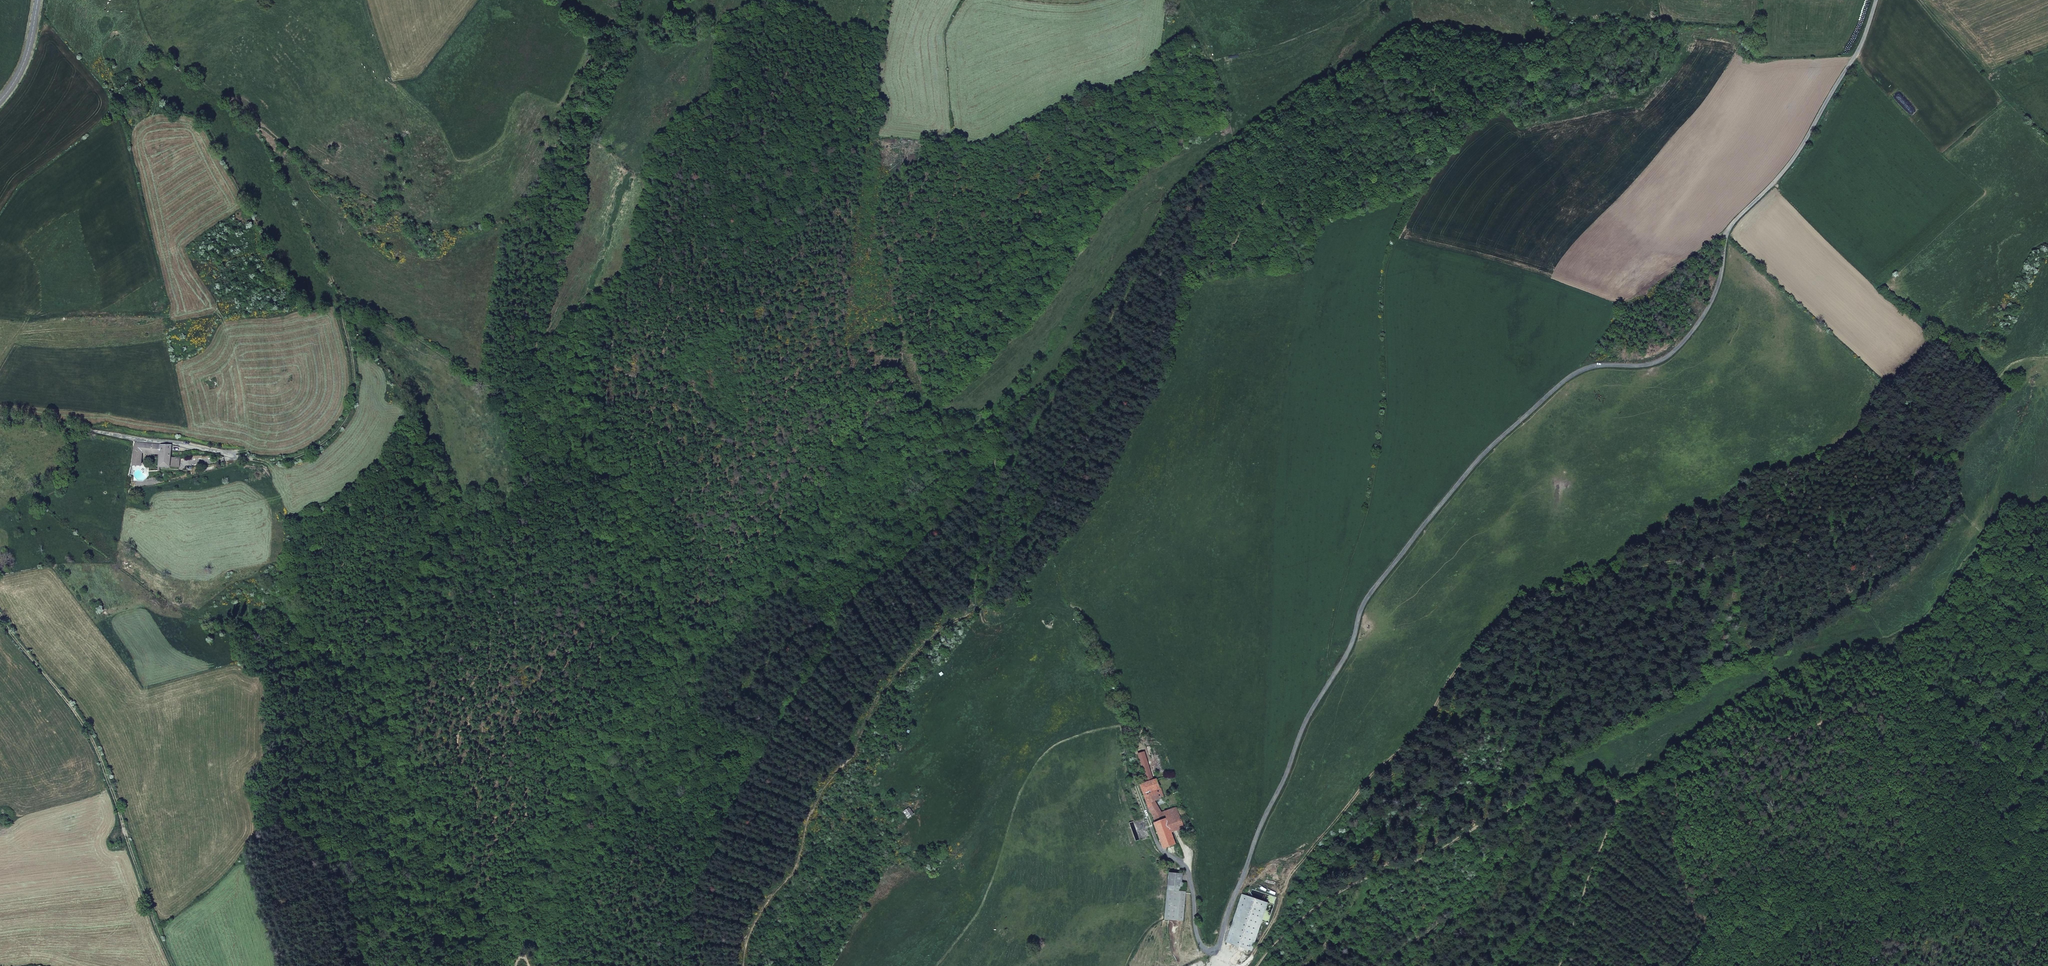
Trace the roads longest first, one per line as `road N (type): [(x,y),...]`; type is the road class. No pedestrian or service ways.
road 1 (unclassified): [(1145,829),(1185,865),(1197,929),(1214,951),(1286,776),(1299,724),(1352,647),(1358,608),(1456,482),(1568,370),(1659,358),(1716,297),(1725,233),(1773,183),(1859,45),(1872,0)]
road 2 (unclassified): [(0,416),(241,454)]

